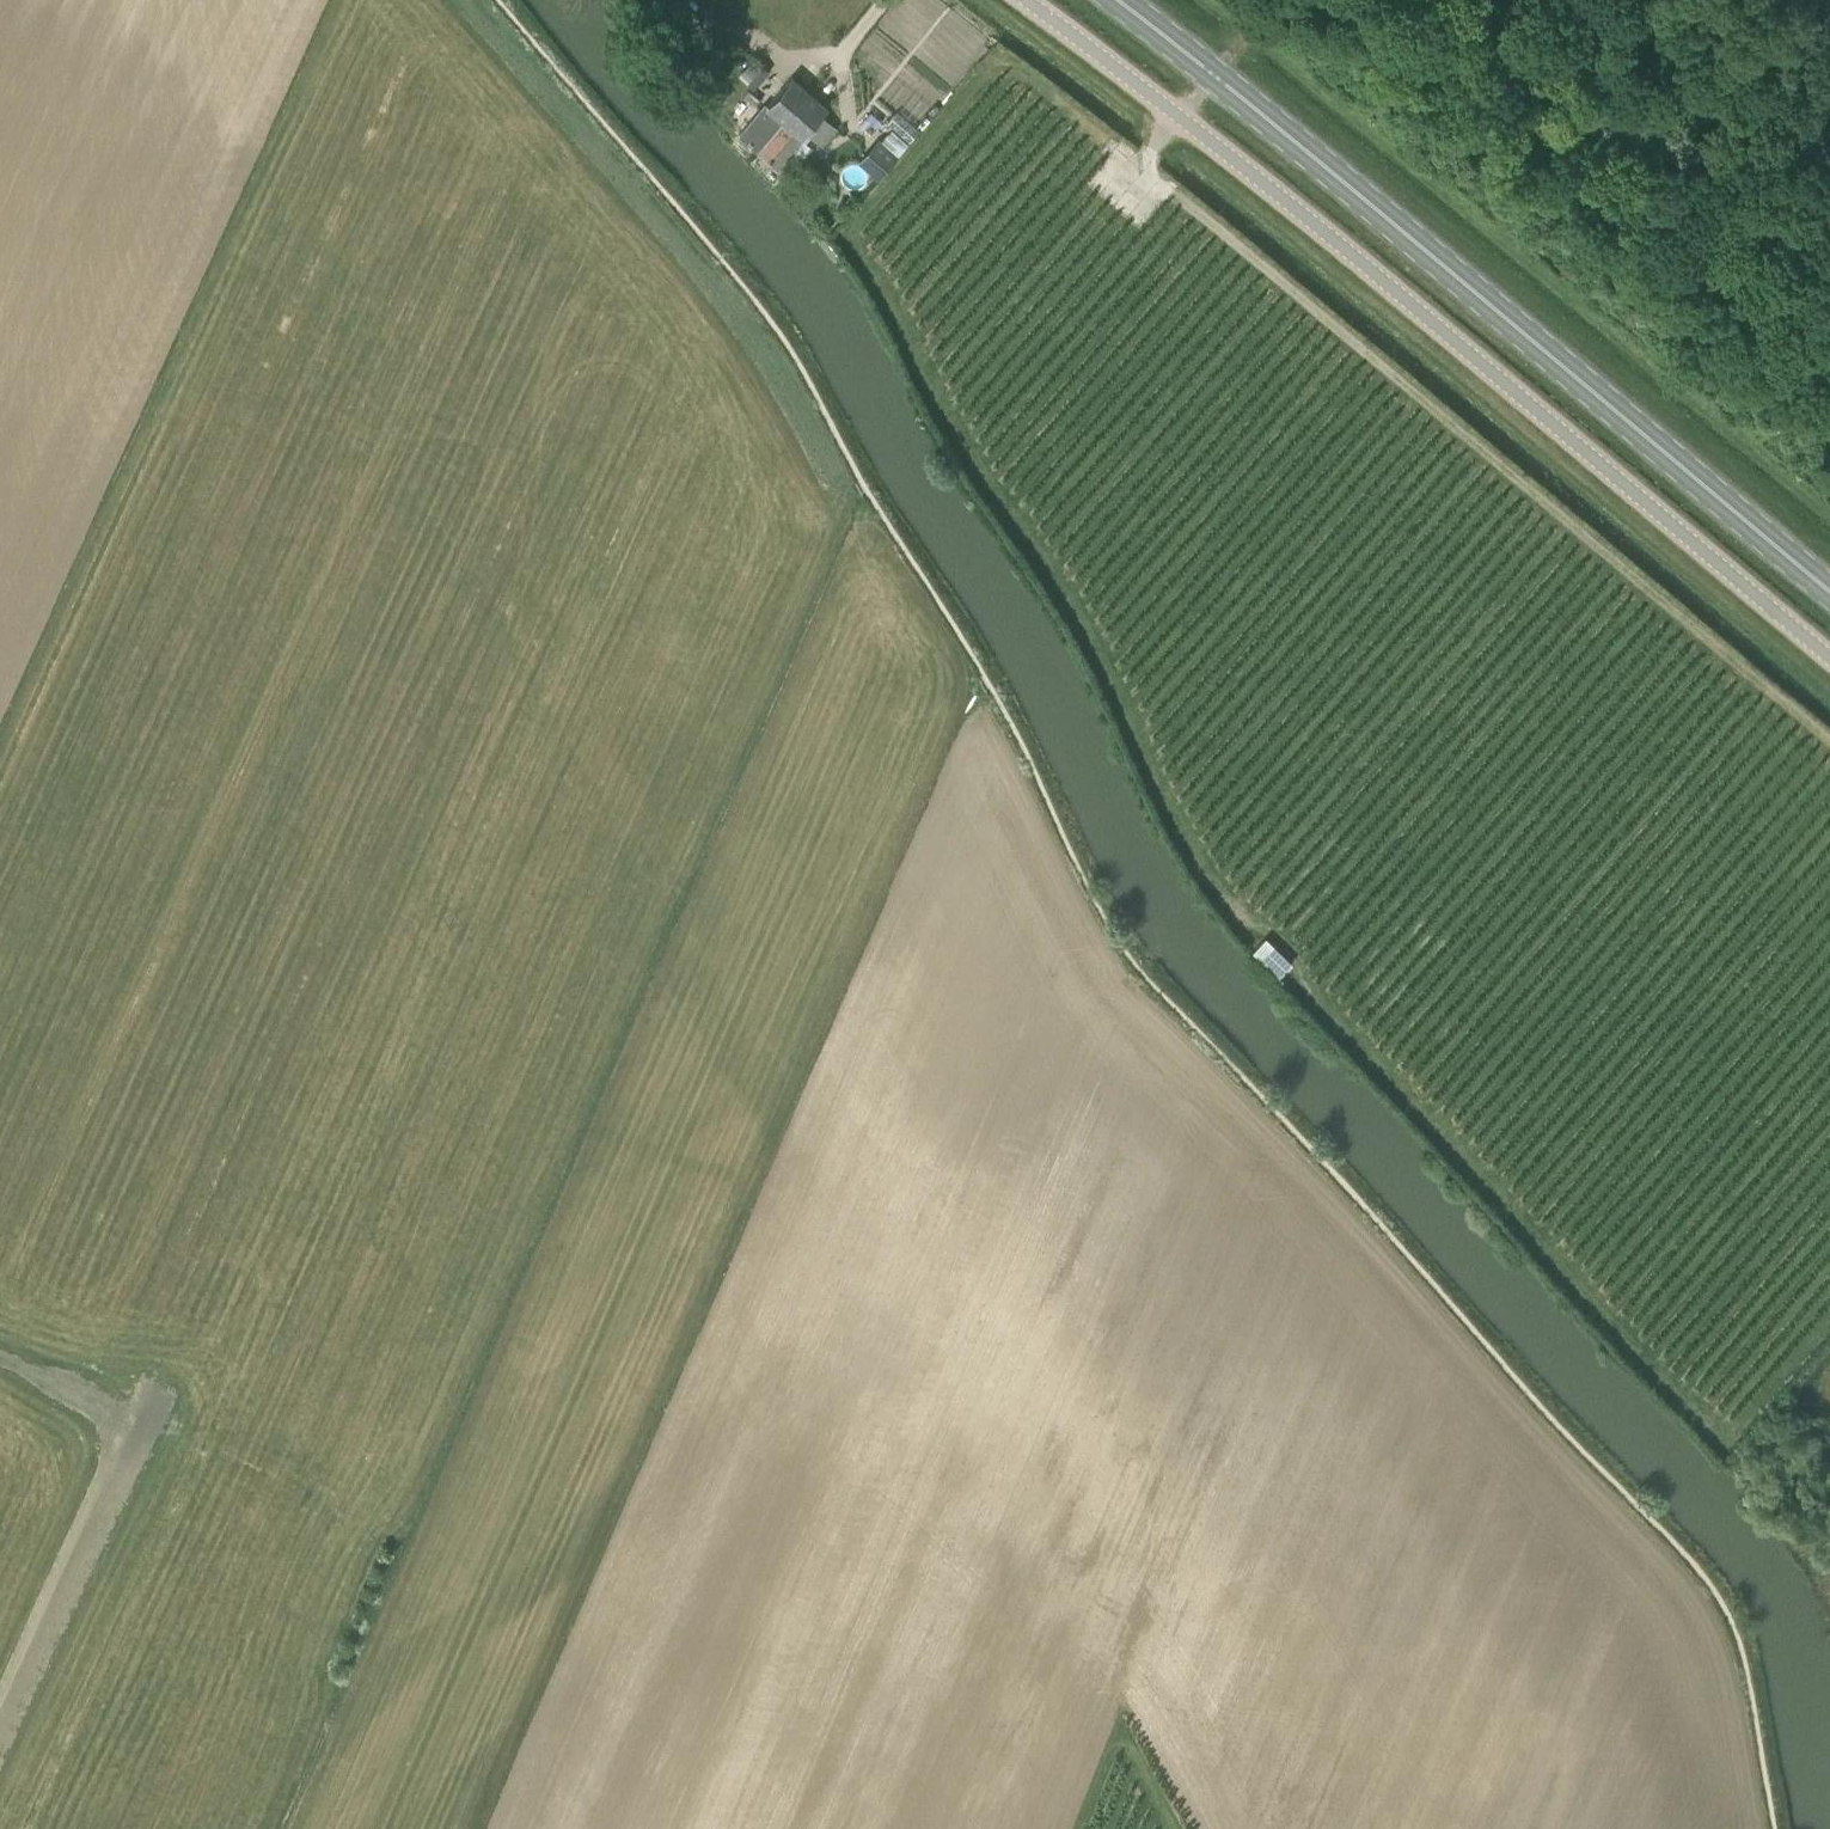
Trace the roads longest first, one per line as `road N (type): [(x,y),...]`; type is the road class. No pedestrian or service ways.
road 1 (unclassified): [(1829,658),(1252,173),(1027,0)]
road 2 (primary): [(1829,594),(1116,0)]

